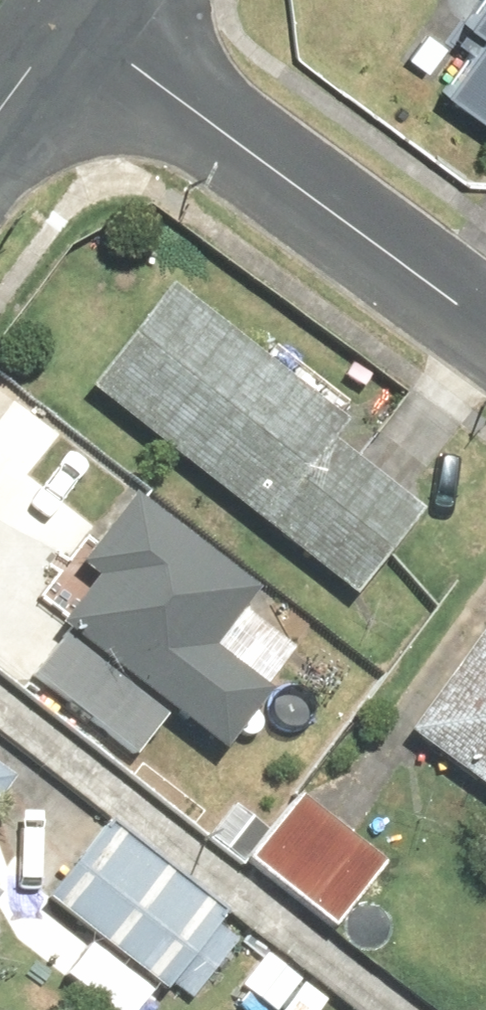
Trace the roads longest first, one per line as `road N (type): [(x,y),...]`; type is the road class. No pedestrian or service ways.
road 1 (residential): [(77,15),(485,319)]
road 2 (residential): [(0,118),(77,15)]

